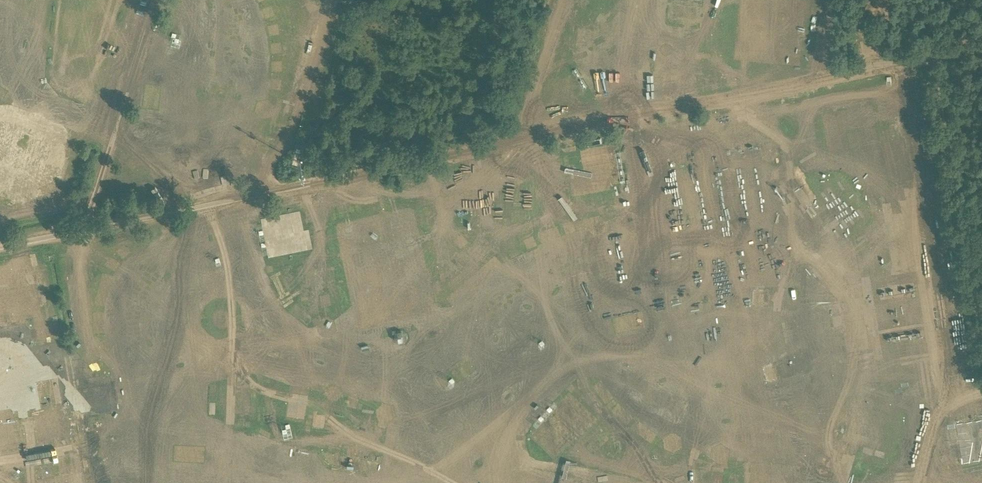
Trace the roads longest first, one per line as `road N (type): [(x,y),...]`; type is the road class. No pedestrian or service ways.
road 1 (track): [(85,229),(878,63)]
road 2 (track): [(85,229),(156,0)]
road 3 (track): [(332,0),(292,129),(272,161),(275,191)]

